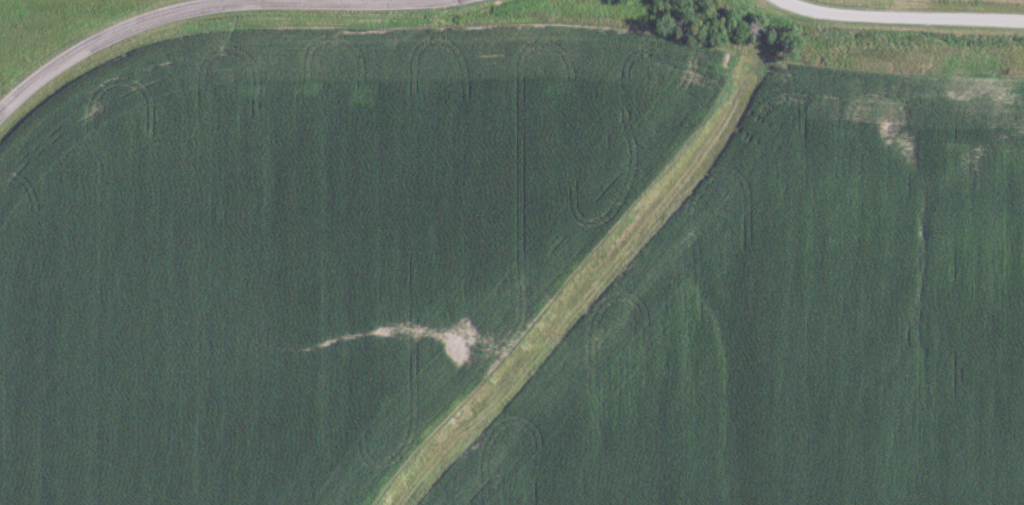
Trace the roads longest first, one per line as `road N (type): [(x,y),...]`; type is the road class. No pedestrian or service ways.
road 1 (tertiary): [(0,112),(62,56),(171,9),(453,0)]
road 2 (residential): [(1023,18),(826,10),(785,0)]

